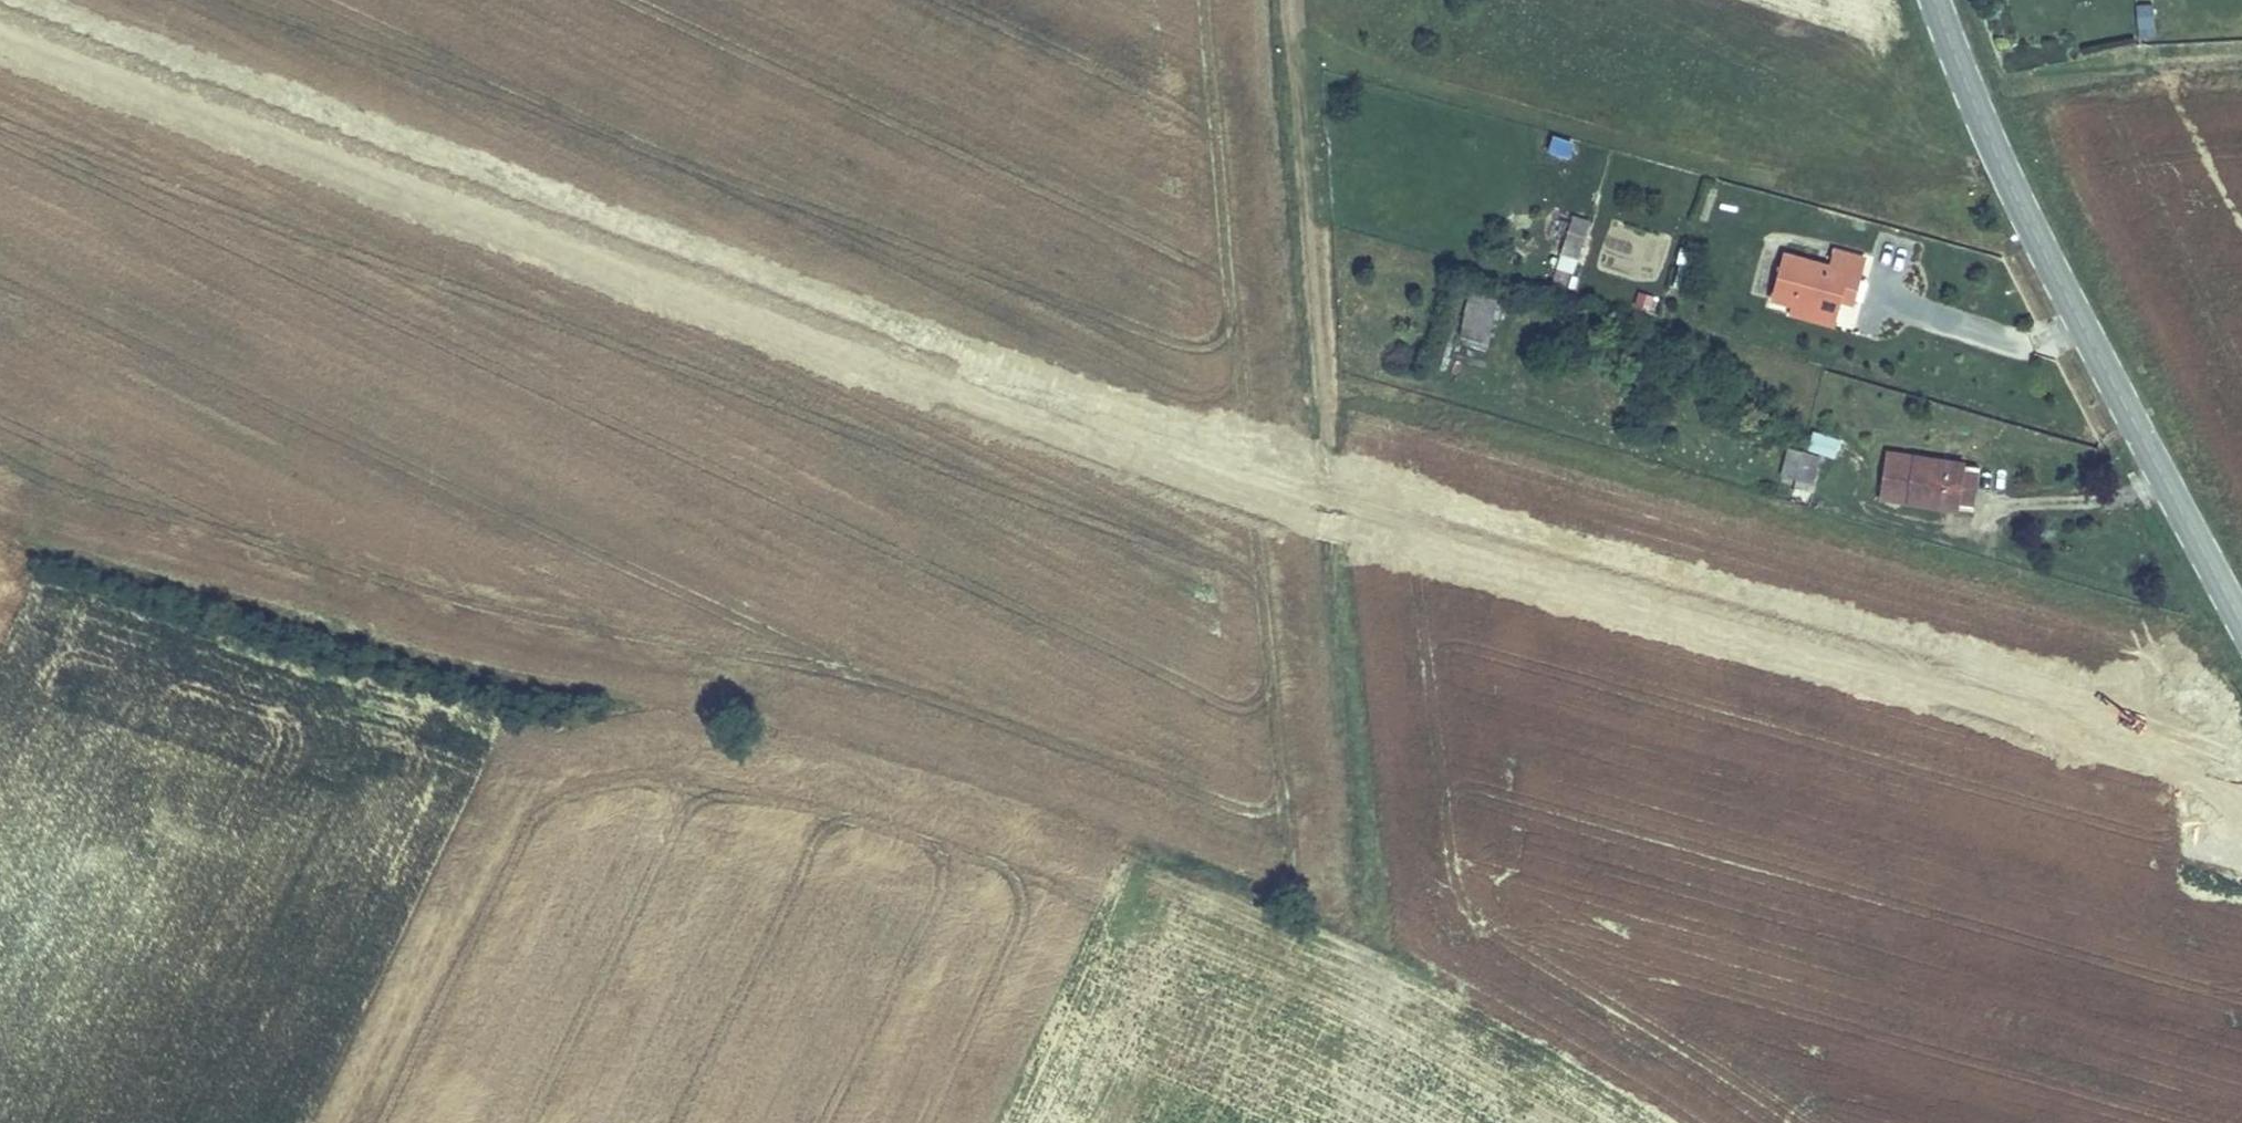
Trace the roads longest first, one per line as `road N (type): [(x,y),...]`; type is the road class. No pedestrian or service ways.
road 1 (secondary): [(1935,0),(2030,225),(2241,626)]

